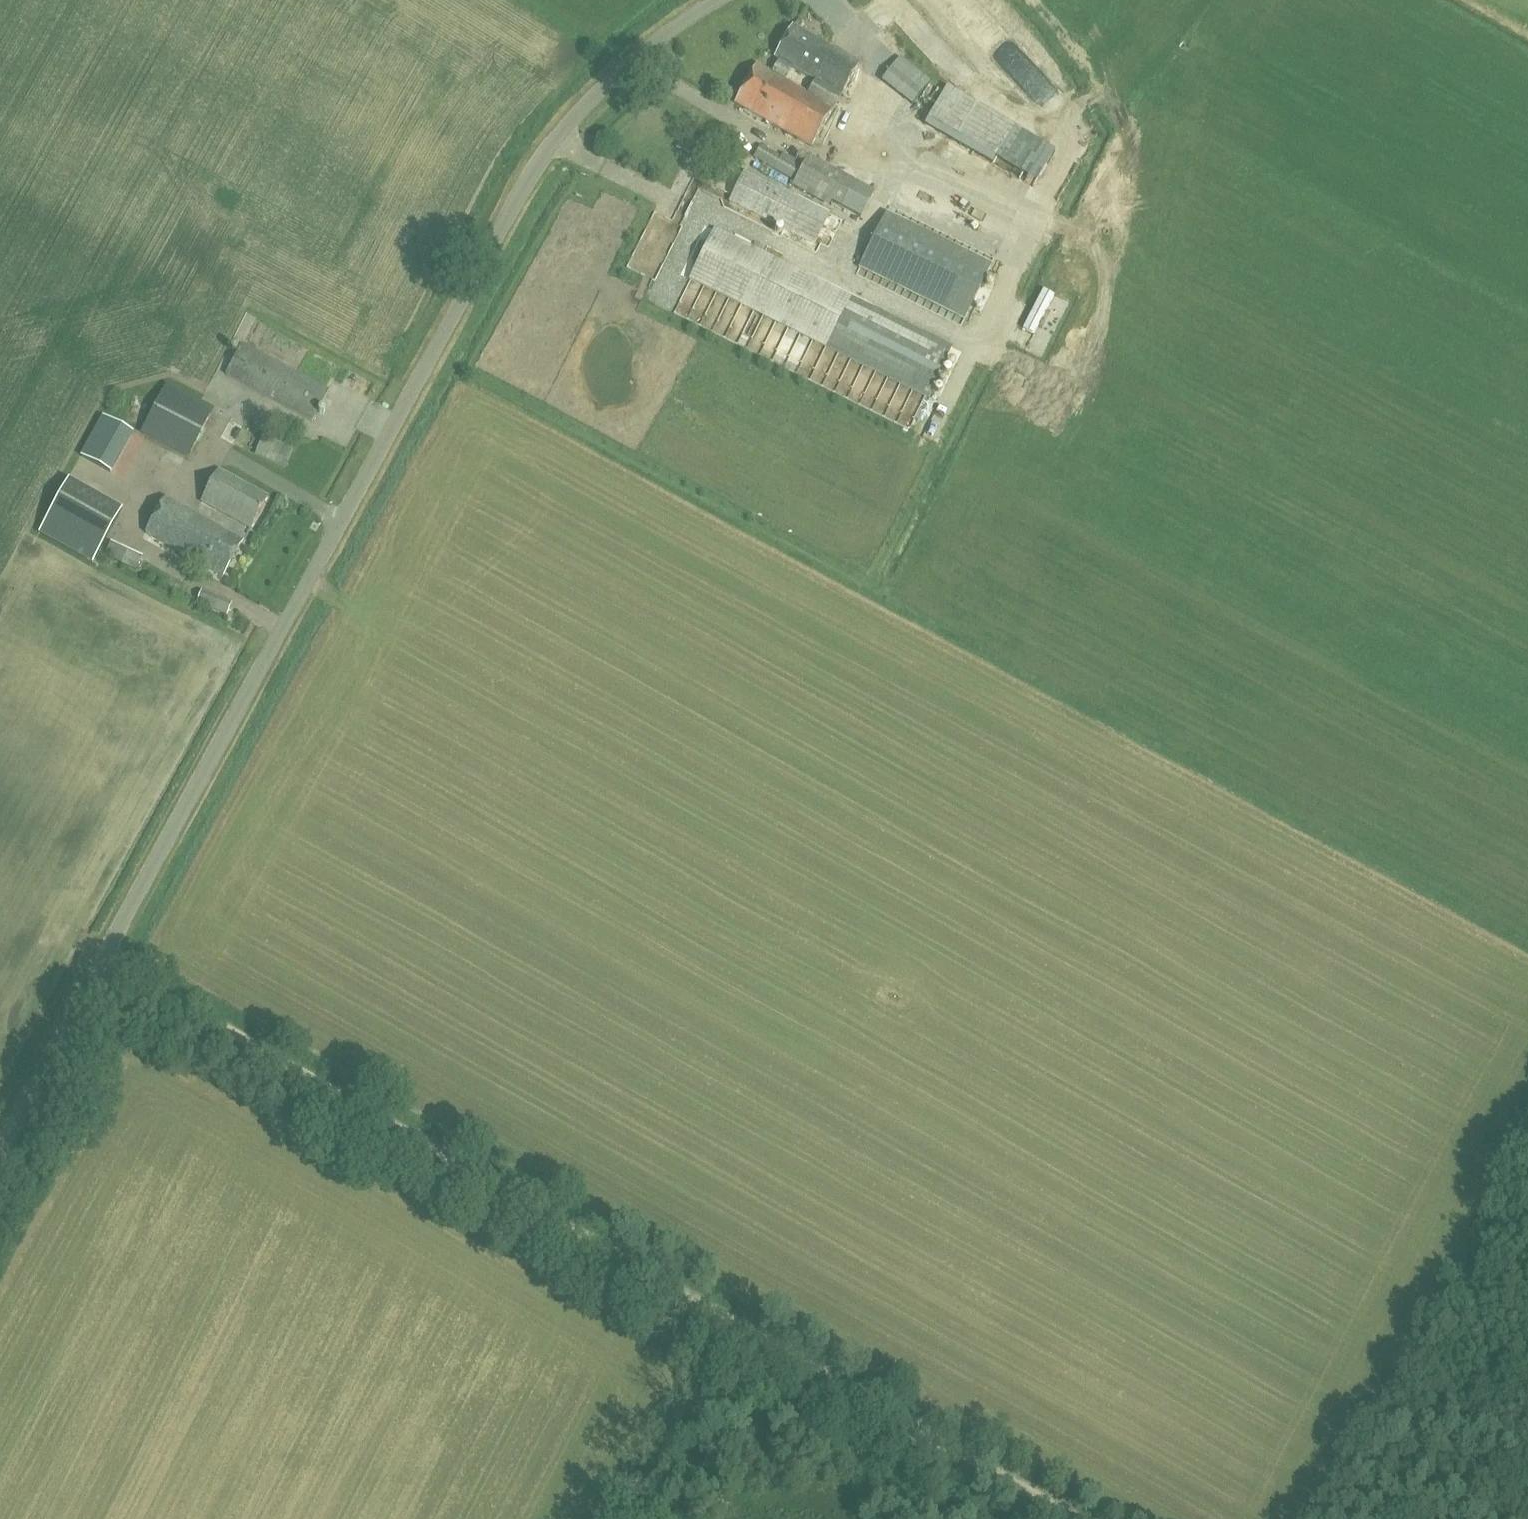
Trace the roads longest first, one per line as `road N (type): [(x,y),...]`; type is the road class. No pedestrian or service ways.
road 1 (unclassified): [(0,1149),(536,170),(605,87),(718,0)]
road 2 (track): [(99,966),(143,981),(1075,1518)]

